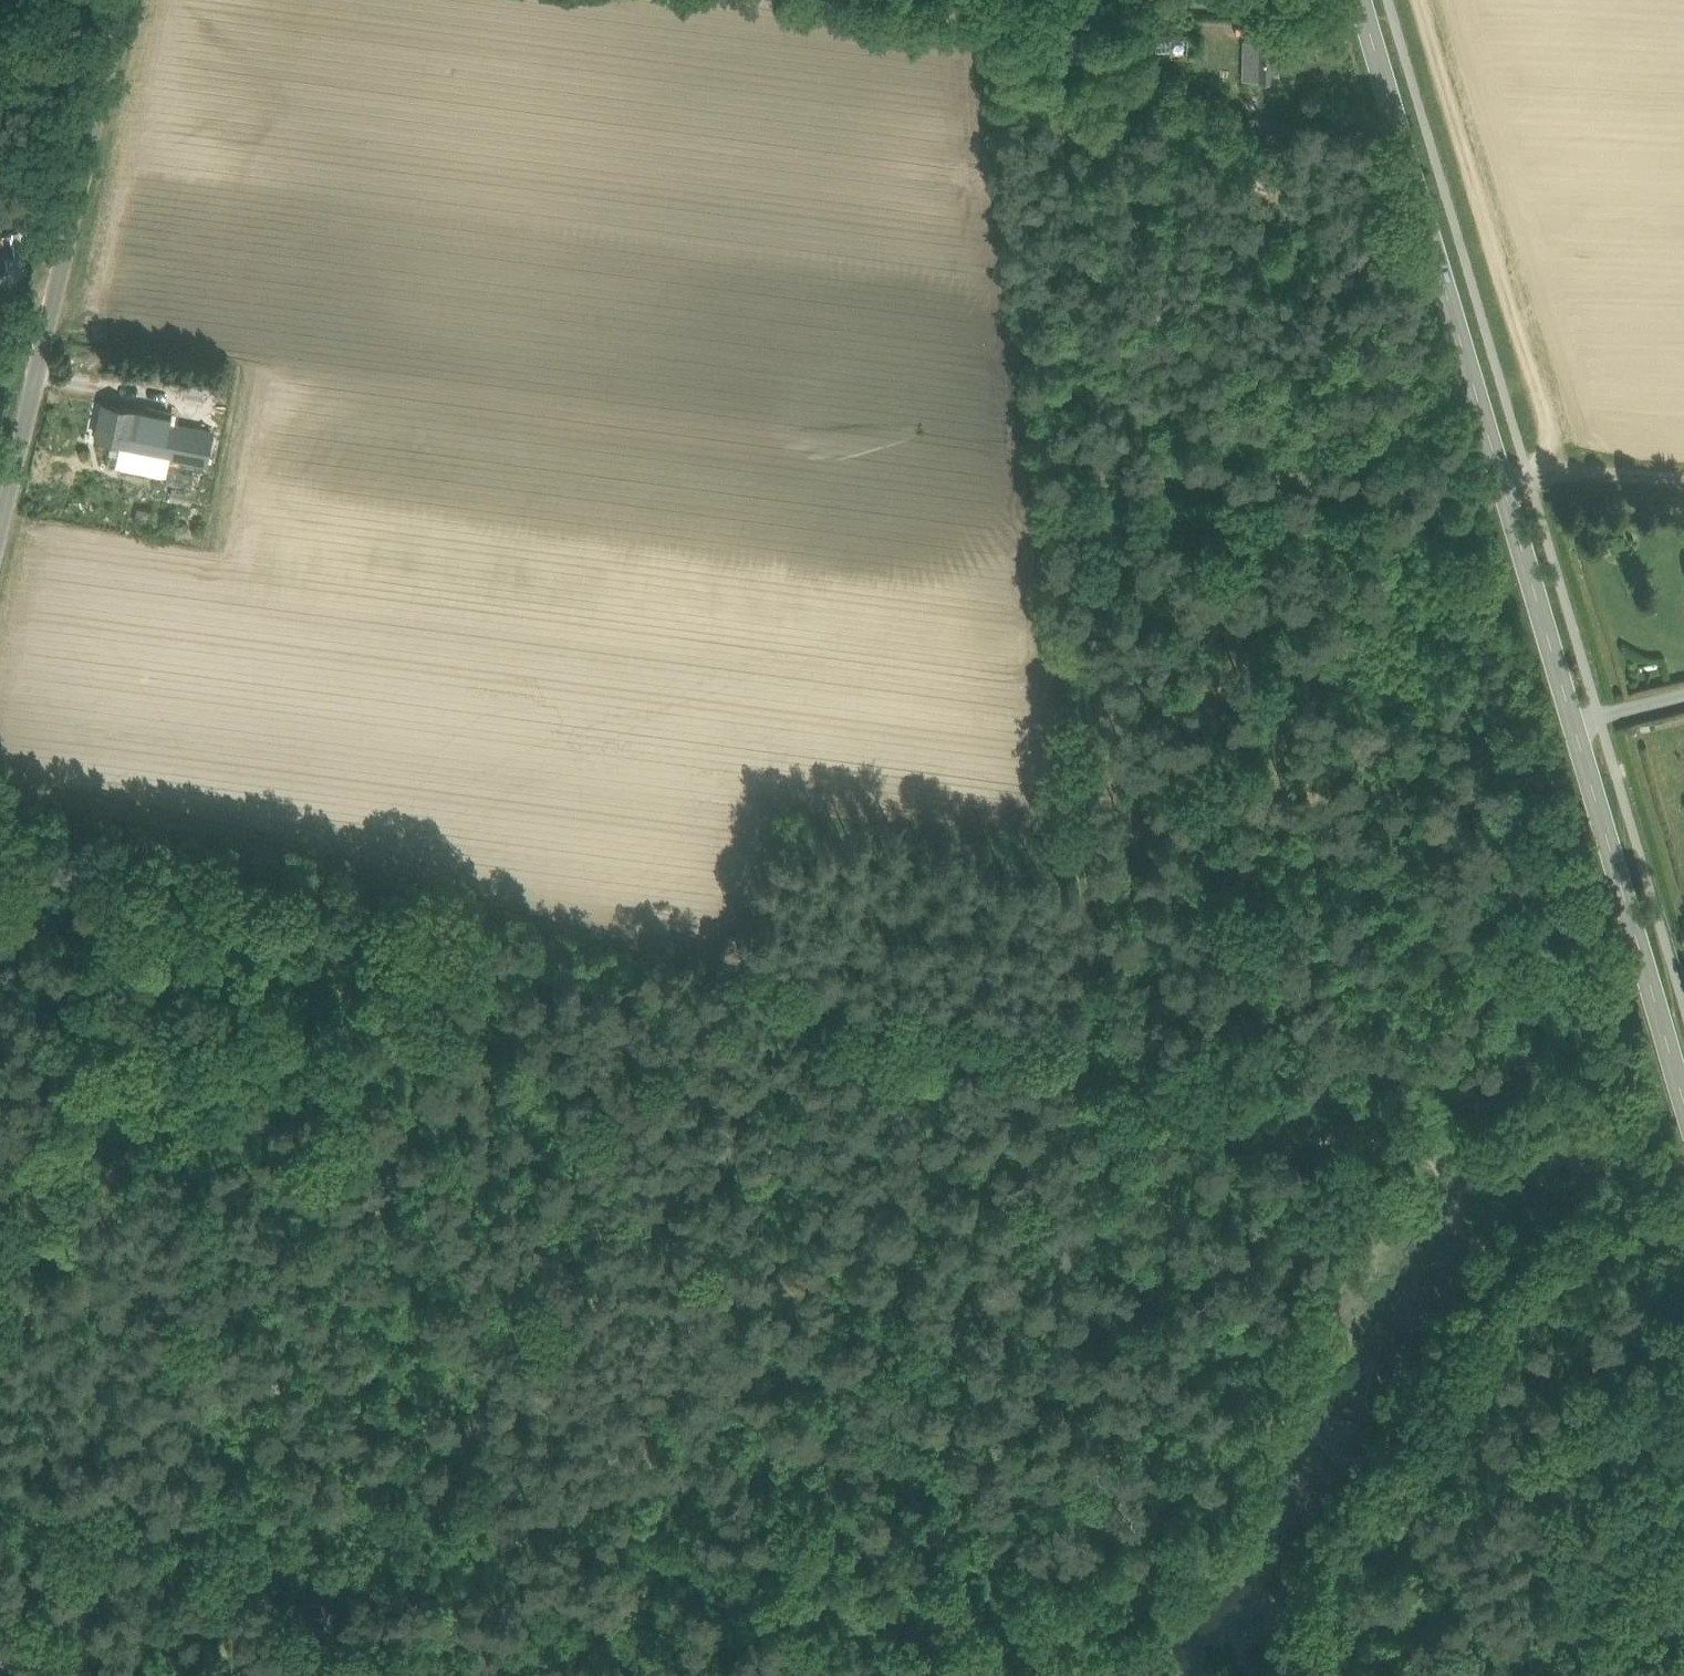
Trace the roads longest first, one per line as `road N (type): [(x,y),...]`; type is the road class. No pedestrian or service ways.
road 1 (secondary): [(1360,0),(1683,1095)]
road 2 (track): [(0,790),(466,900),(1076,1059)]
road 3 (track): [(1683,478),(1529,479),(1503,488),(1054,483)]
road 4 (unclassified): [(0,530),(124,0)]
road 5 (track): [(1080,841),(1095,1036),(1076,1059)]
road 6 (track): [(1008,0),(1032,18),(1200,29)]

